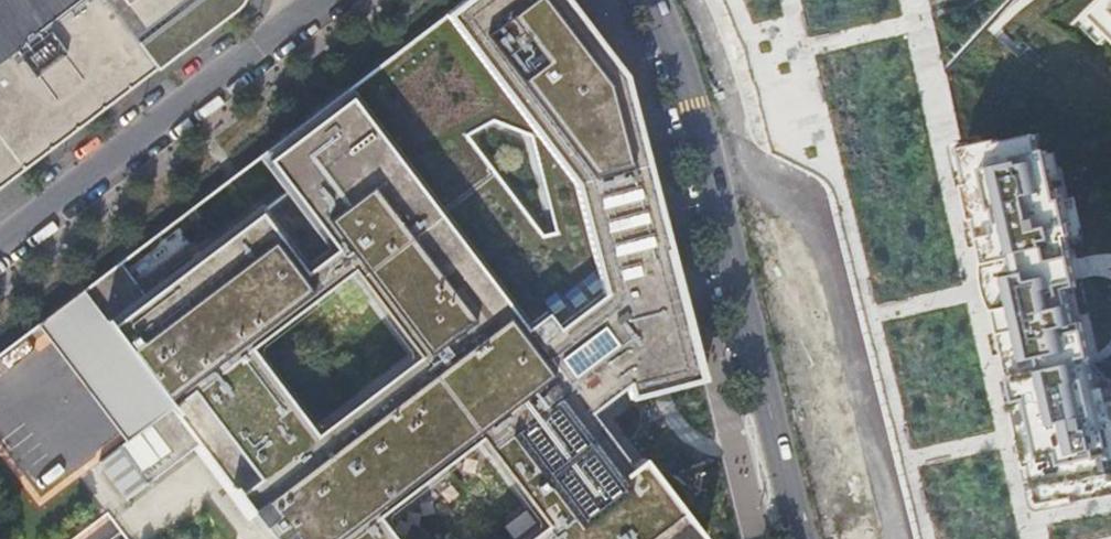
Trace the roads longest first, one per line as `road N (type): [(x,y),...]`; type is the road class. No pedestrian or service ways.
road 1 (residential): [(800,538),(692,81),(662,0)]
road 2 (unclassified): [(313,0),(0,231)]

